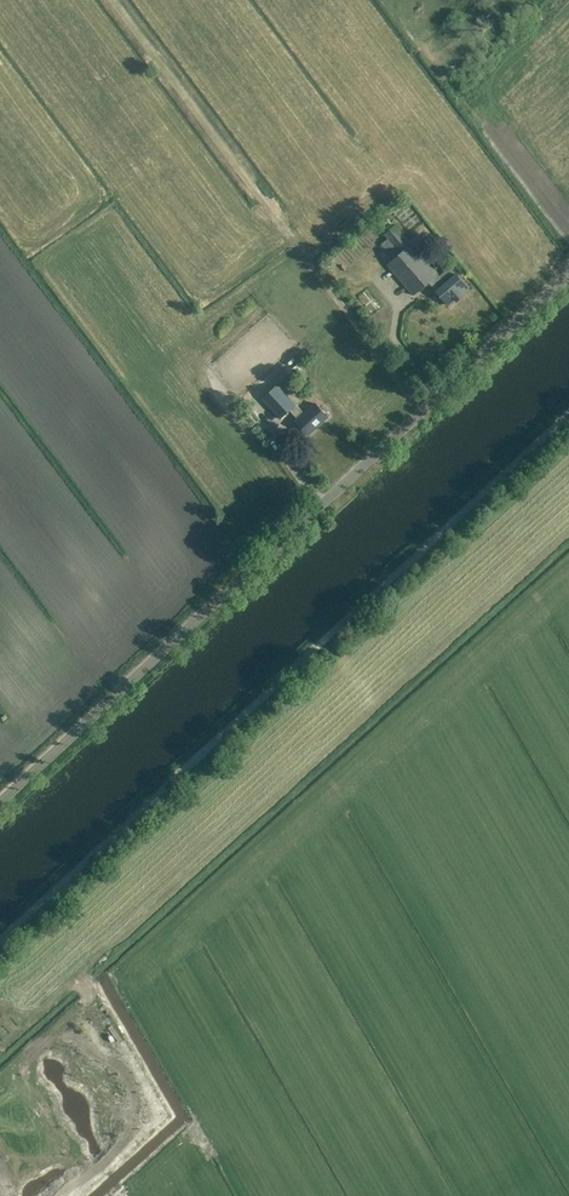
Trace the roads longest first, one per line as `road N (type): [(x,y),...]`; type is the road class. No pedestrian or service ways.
road 1 (unclassified): [(0,803),(568,269)]
road 2 (track): [(0,939),(568,412)]
road 3 (track): [(115,0),(421,410)]

